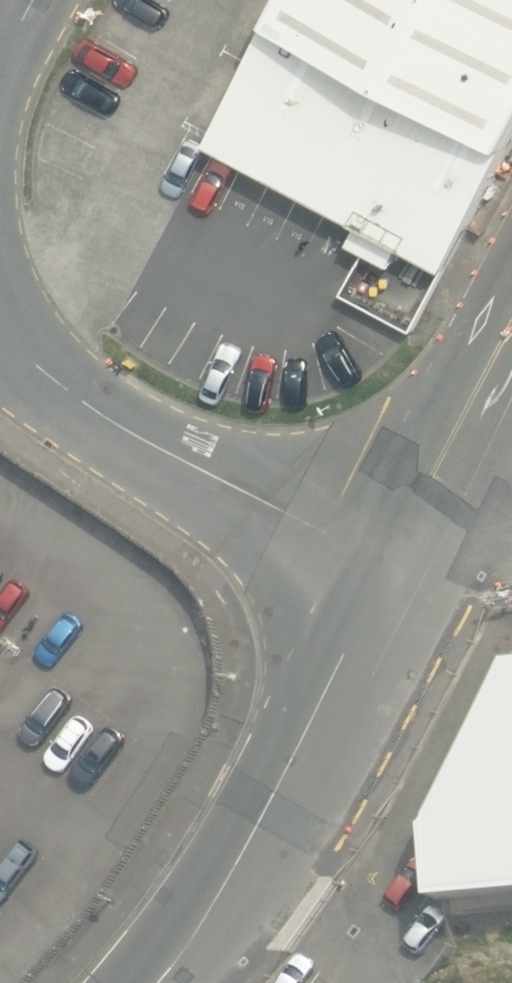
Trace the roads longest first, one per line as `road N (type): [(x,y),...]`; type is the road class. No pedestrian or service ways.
road 1 (unclassified): [(400,579),(276,819),(143,982)]
road 2 (unclassified): [(400,579),(43,376),(0,321)]
road 3 (unclassified): [(511,360),(400,579)]

